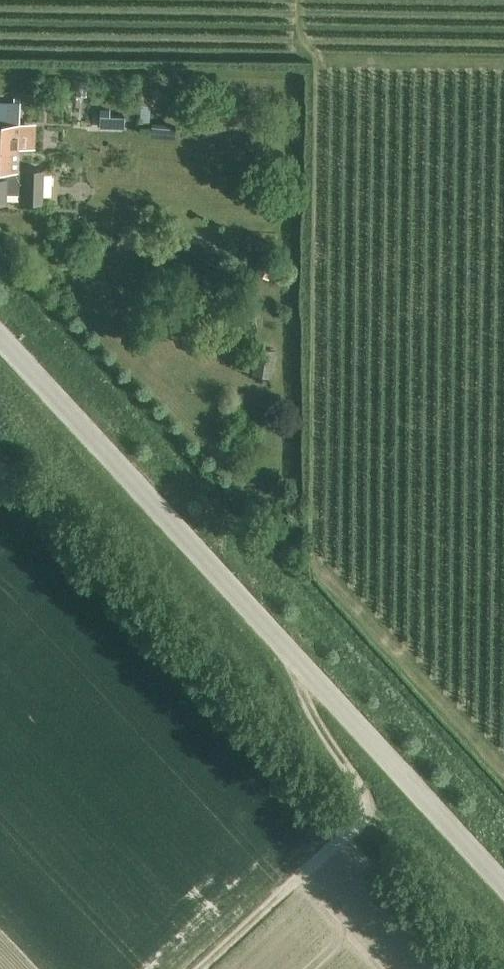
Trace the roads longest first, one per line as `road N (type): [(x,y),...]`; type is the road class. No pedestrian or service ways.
road 1 (unclassified): [(503,886),(0,333)]
road 2 (track): [(319,681),(313,699),(343,817),(331,840),(196,968)]

